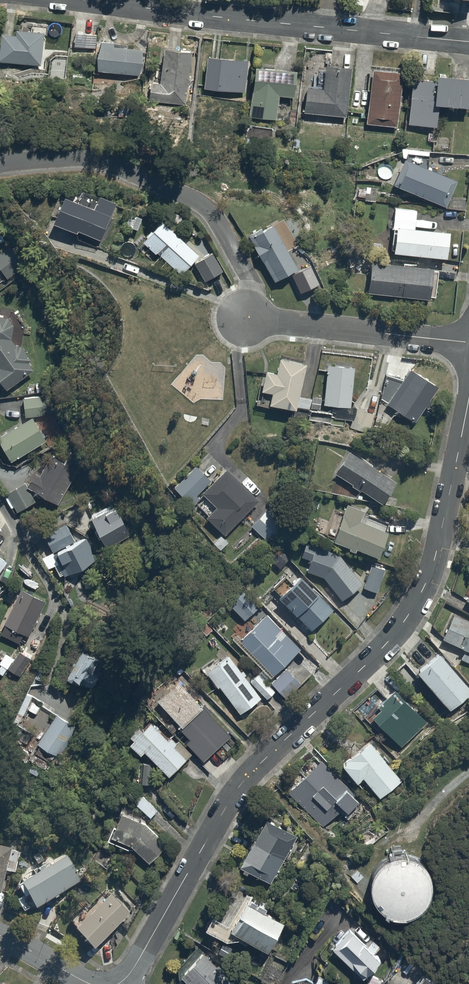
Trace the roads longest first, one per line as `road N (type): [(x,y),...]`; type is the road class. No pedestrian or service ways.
road 1 (residential): [(468,396),(436,555),(407,618),(227,804),(118,983)]
road 2 (residential): [(468,343),(247,316),(244,275),(206,208),(90,157),(0,163)]
road 3 (residential): [(86,0),(468,42)]

